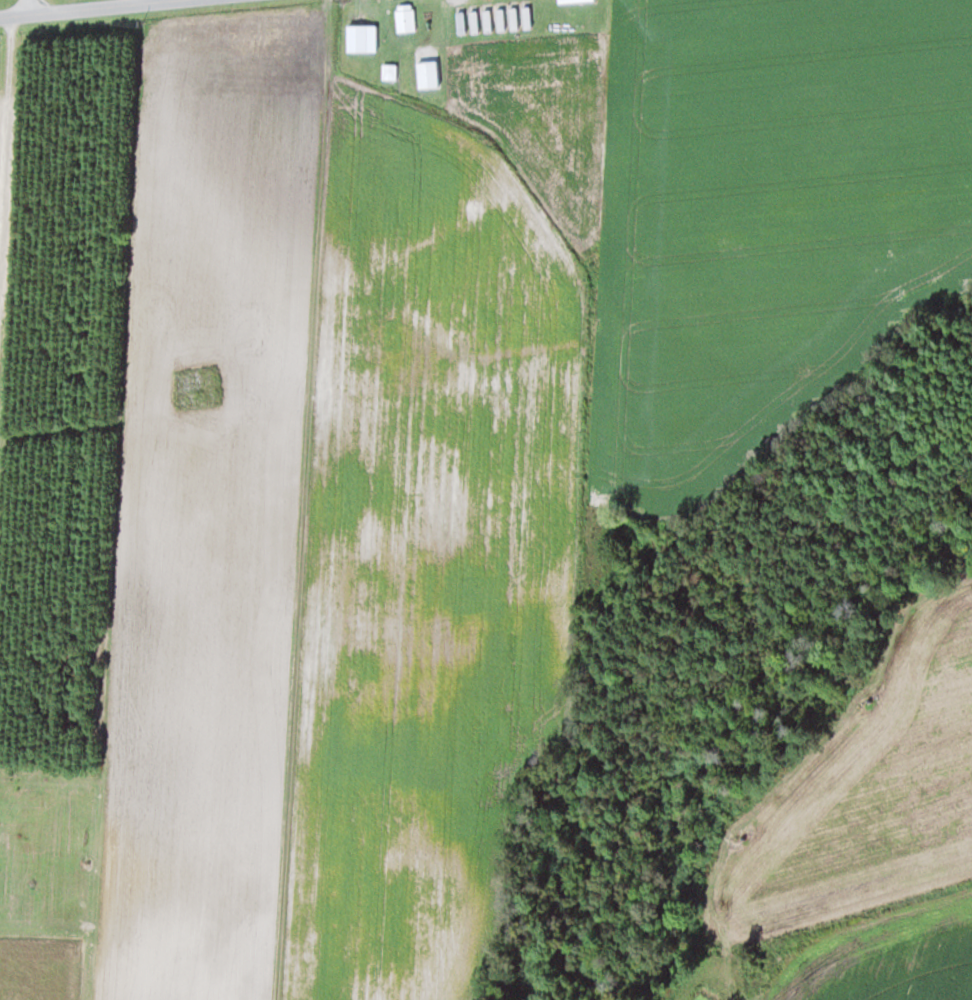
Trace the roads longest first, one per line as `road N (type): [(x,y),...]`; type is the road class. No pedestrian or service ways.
road 1 (residential): [(0,17),(157,0)]

